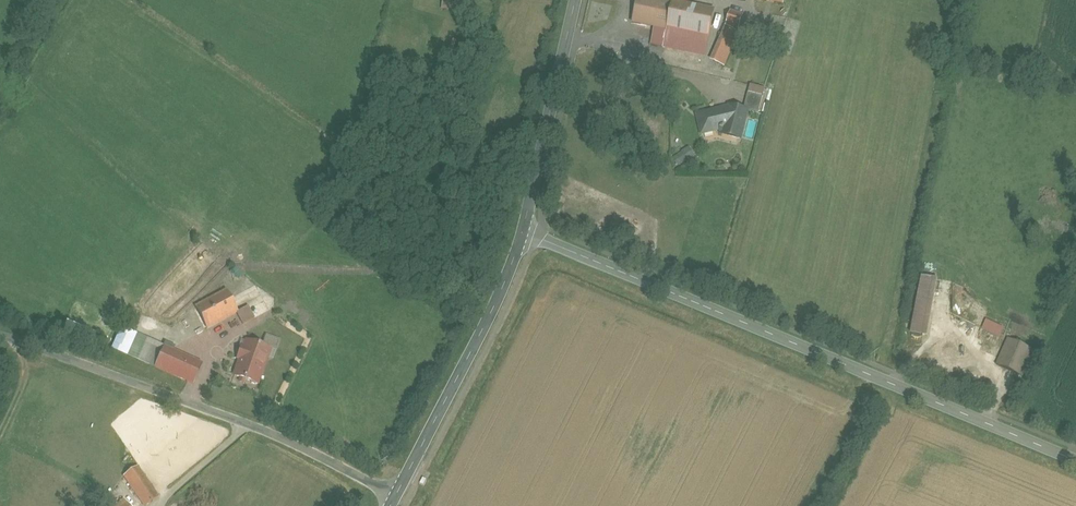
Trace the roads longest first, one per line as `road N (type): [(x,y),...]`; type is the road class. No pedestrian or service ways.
road 1 (tertiary): [(1075,460),(527,232)]
road 2 (unclassified): [(0,334),(277,434),(398,494)]
road 3 (tertiary): [(527,232),(398,494)]
road 4 (tertiary): [(579,0),(527,232)]

